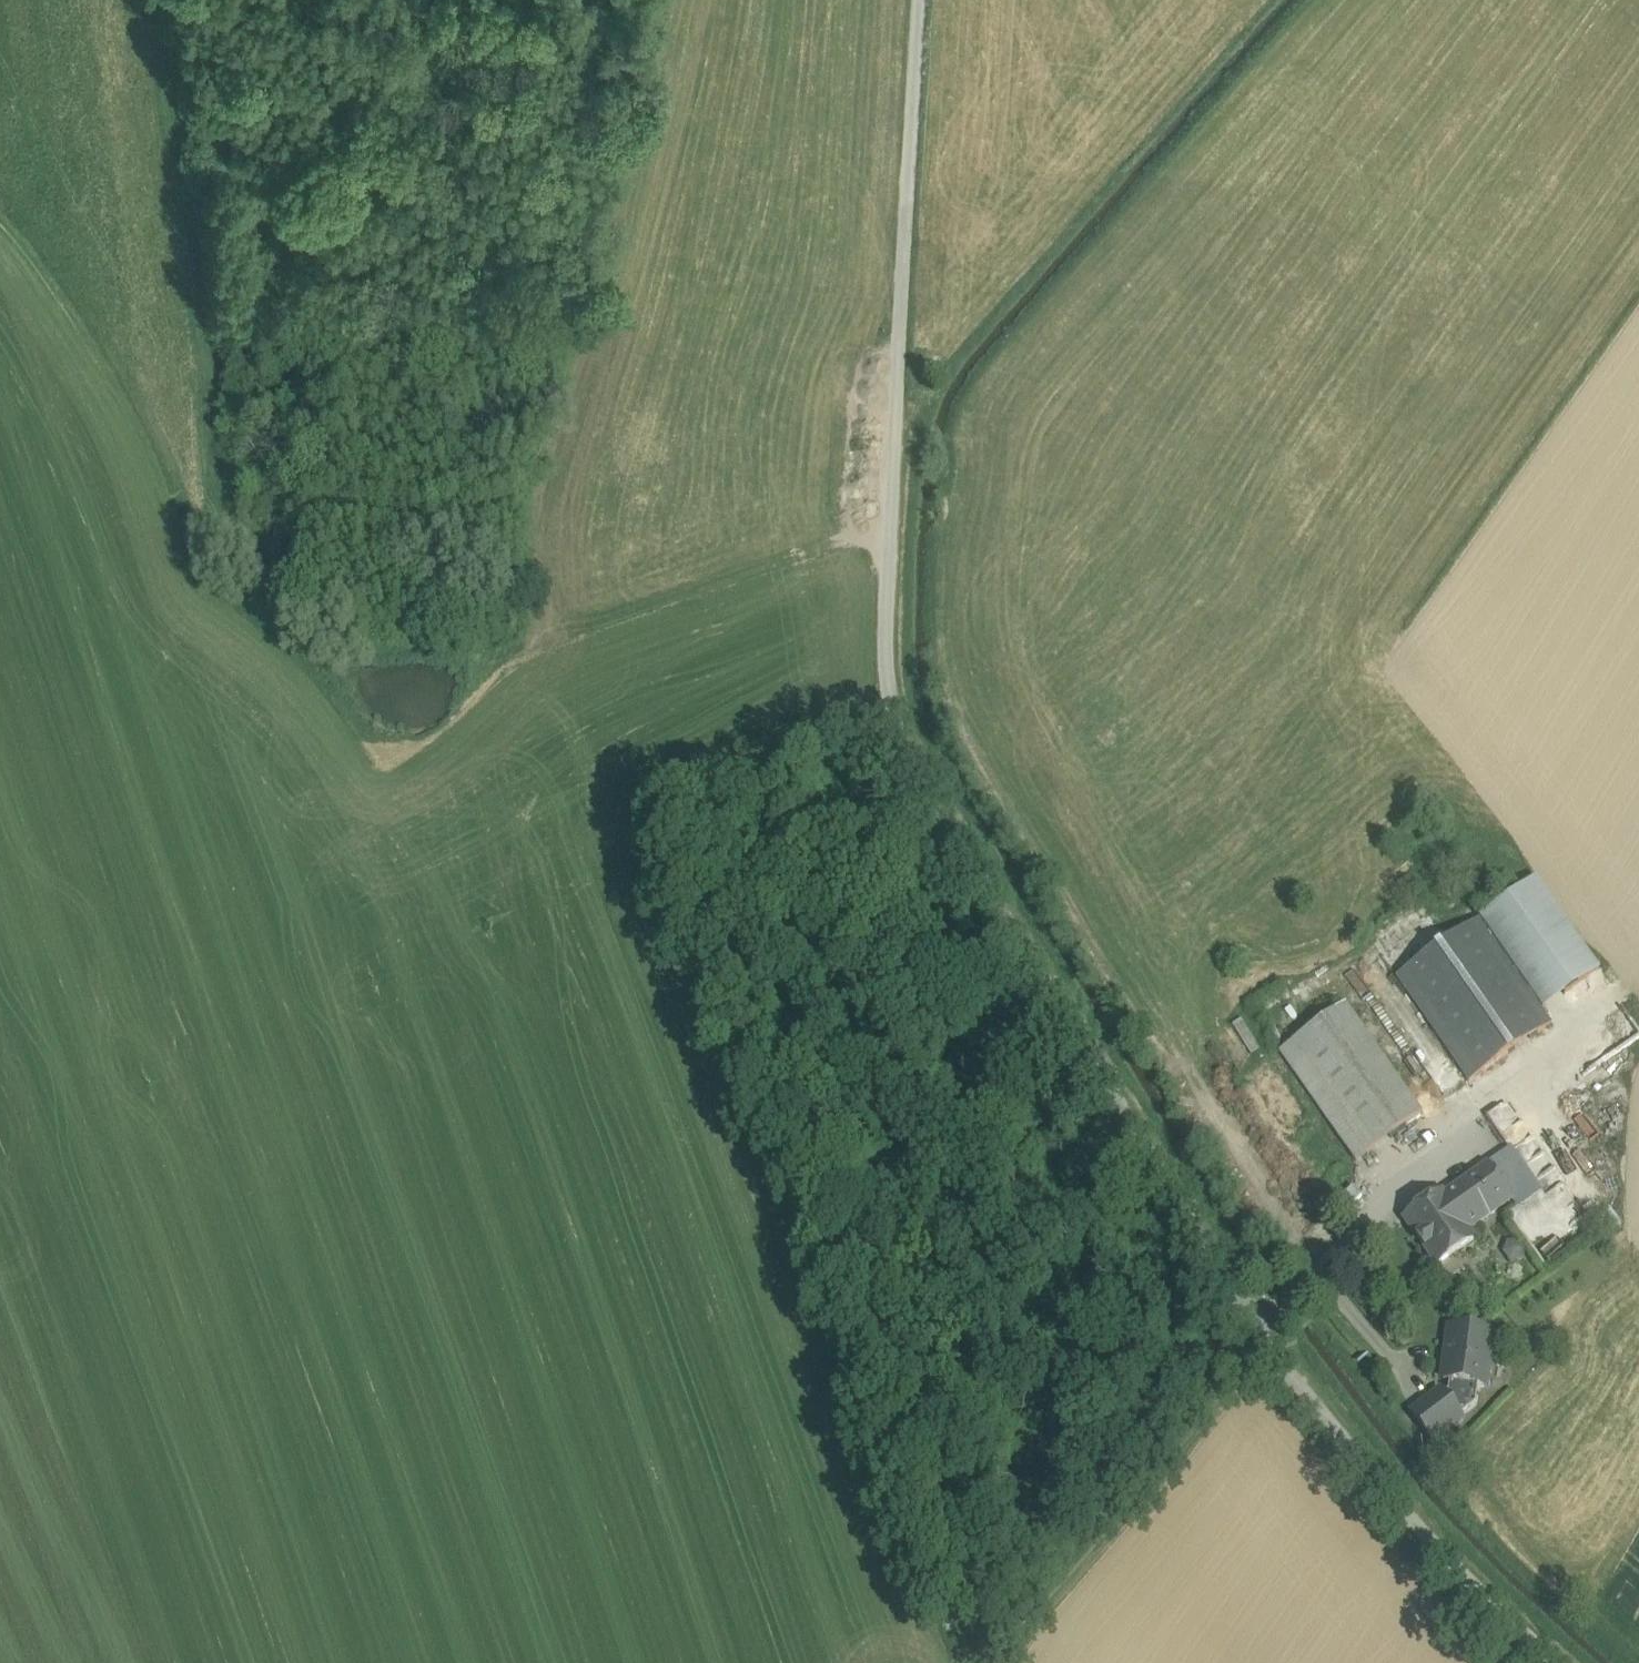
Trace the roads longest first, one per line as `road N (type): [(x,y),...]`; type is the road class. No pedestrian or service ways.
road 1 (unclassified): [(920,0),(890,547),(894,696),(904,725),(946,814),(1247,1310),(1425,1533),(1560,1662)]
road 2 (track): [(1278,1350),(988,1662)]

